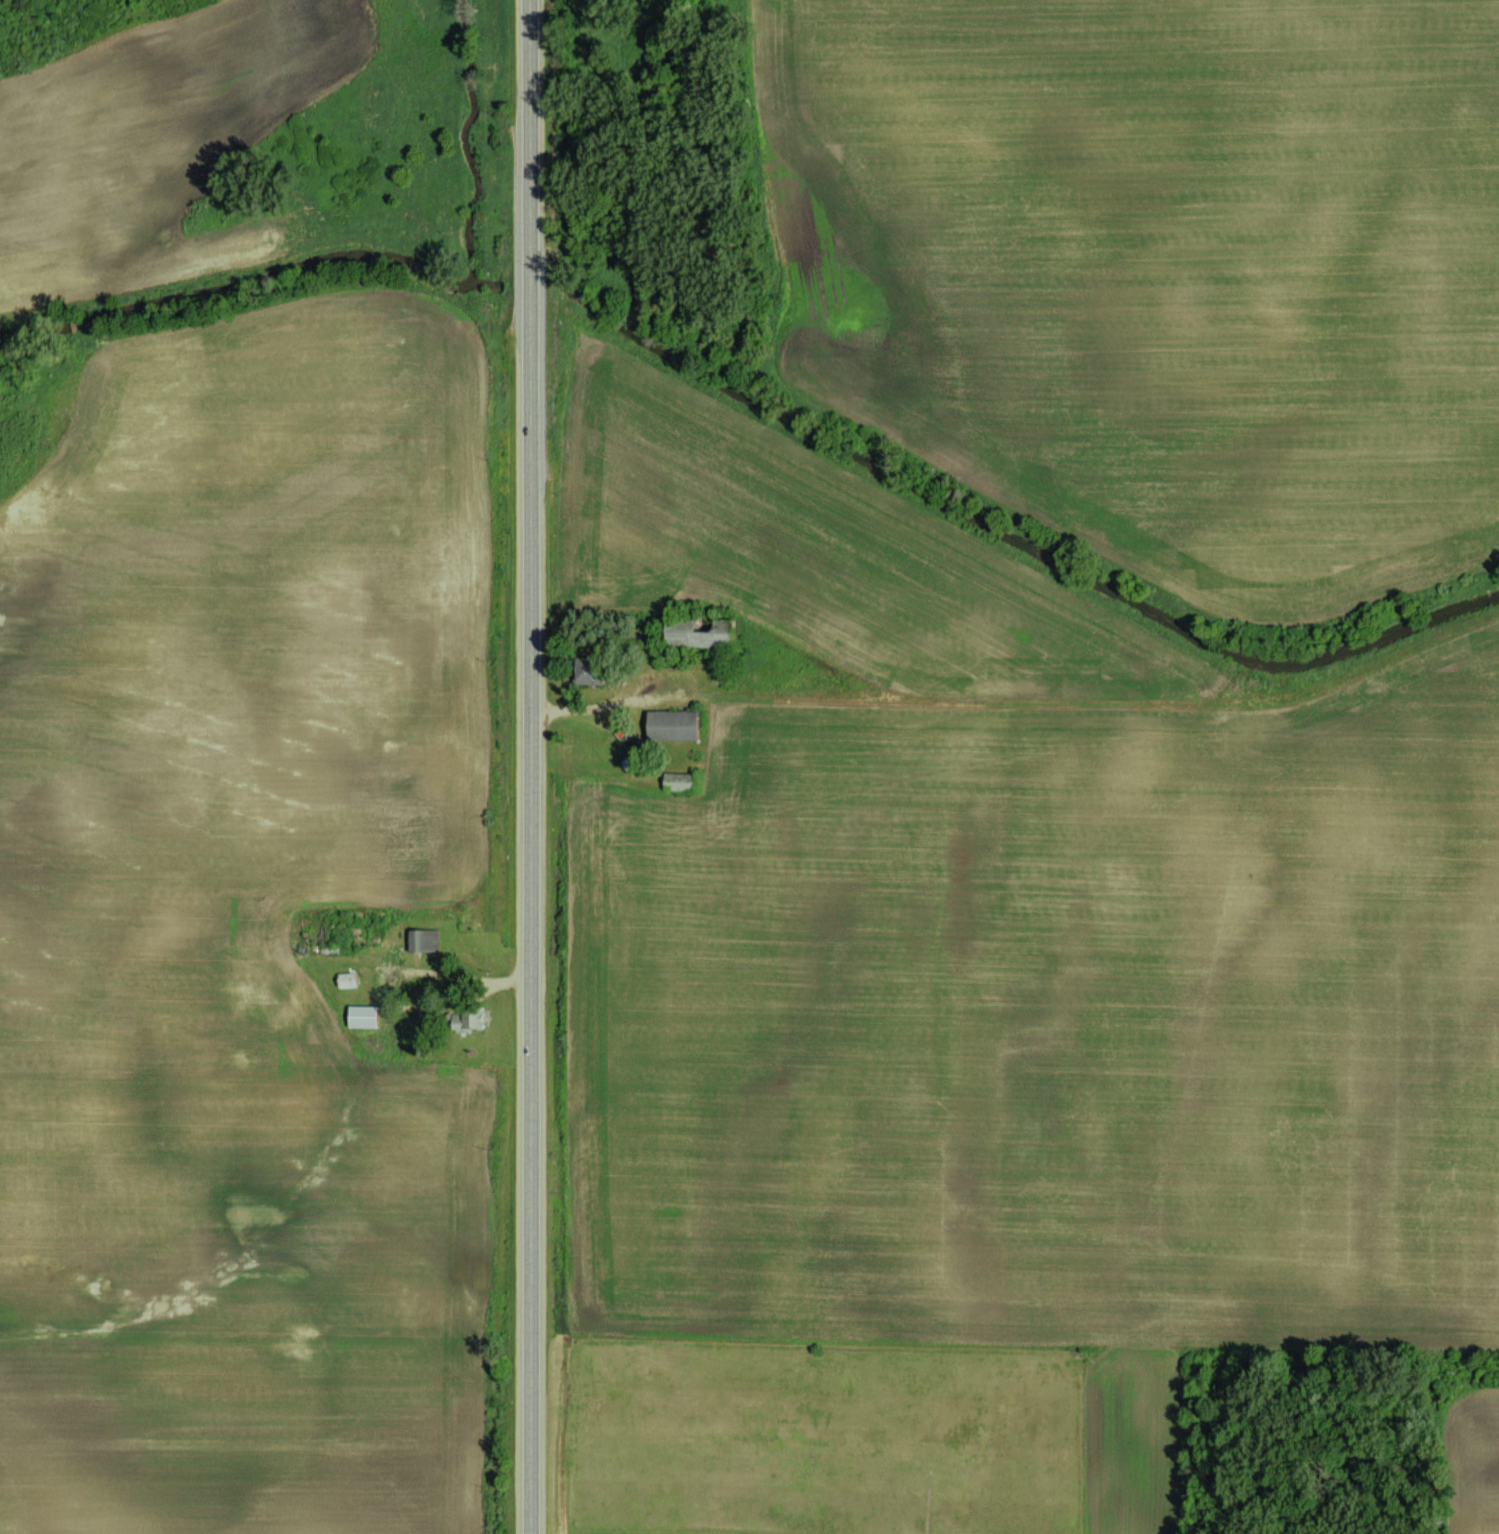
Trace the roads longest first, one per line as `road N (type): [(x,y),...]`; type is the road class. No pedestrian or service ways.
road 1 (secondary): [(528,1533),(527,0)]

